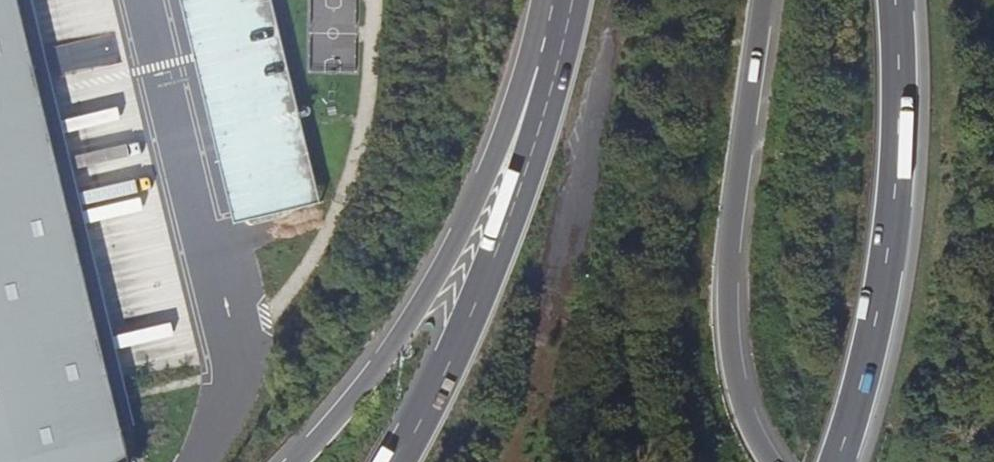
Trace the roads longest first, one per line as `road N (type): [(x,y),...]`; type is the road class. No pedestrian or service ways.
road 1 (trunk): [(568,0),(534,40),(513,116),(435,280),(359,393),(295,461)]
road 2 (trunk): [(572,0),(512,216),(398,461)]
road 3 (trunk): [(774,461),(741,407),(726,320),(757,0)]
road 4 (trunk): [(836,461),(858,402),(894,208),(894,0)]

